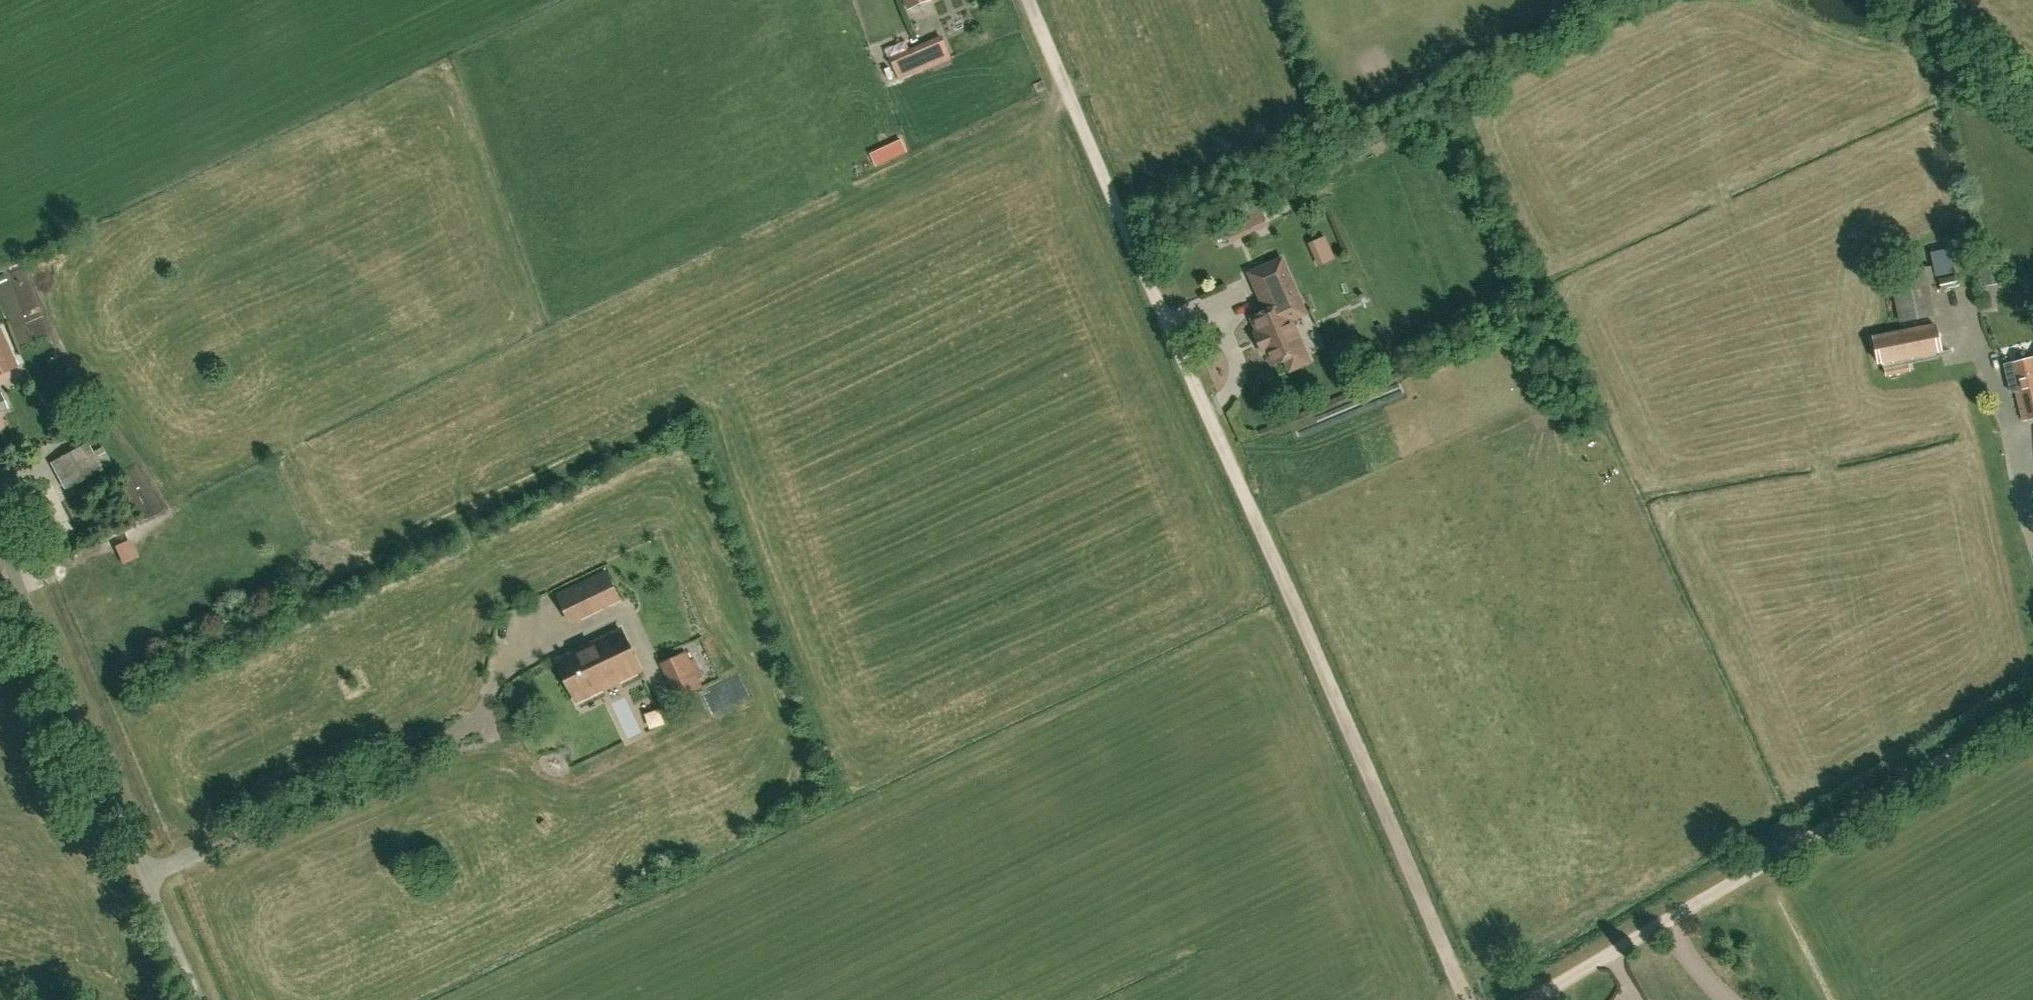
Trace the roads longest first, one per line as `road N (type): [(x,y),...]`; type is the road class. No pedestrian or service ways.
road 1 (track): [(1030,0),(1135,260),(1417,870),(1467,999)]
road 2 (unclassified): [(1533,999),(2032,708)]
road 3 (unclassified): [(198,999),(0,541)]

